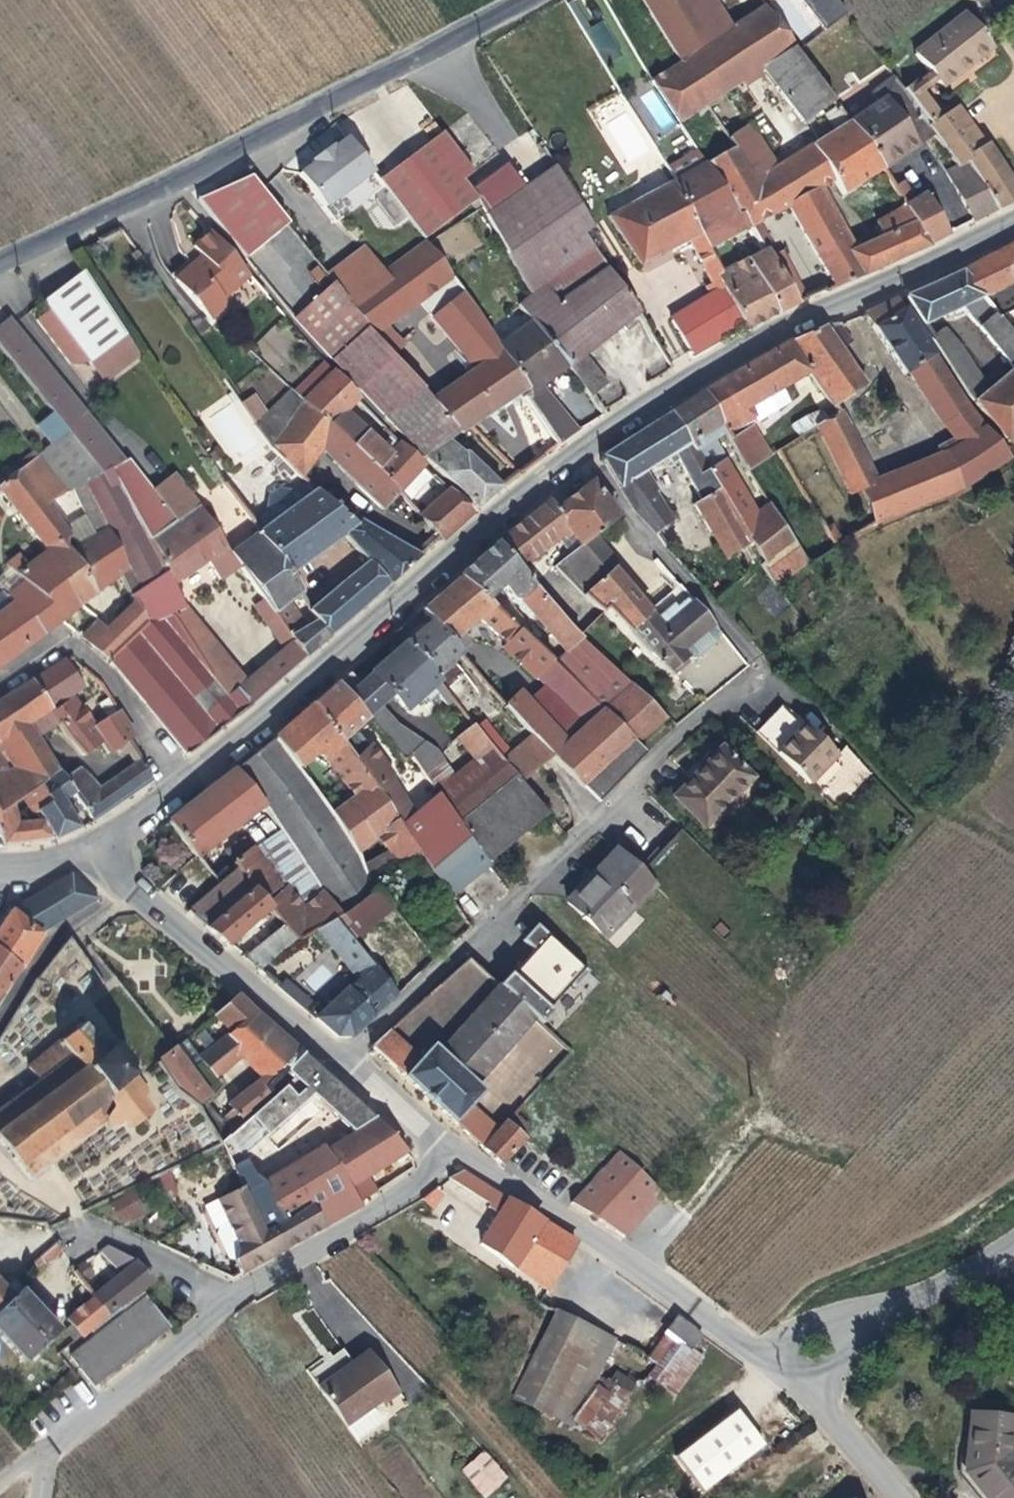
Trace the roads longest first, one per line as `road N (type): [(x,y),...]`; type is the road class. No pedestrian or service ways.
road 1 (residential): [(580,449),(765,670),(640,772),(497,936)]
road 2 (residential): [(517,0),(0,267)]
road 3 (tertiary): [(187,791),(368,643),(580,449)]
road 4 (tertiary): [(580,449),(783,327),(1013,222)]
road 5 (residential): [(103,859),(456,1151)]
road 6 (residential): [(456,1151),(803,1382)]
road 7 (residential): [(456,1151),(423,1186),(225,1310)]
road 8 (residential): [(187,791),(69,635),(0,684)]
road 9 (residential): [(225,1310),(53,1460),(43,1497)]
road 10 (unclassified): [(1013,1240),(803,1382)]
road 11 (track): [(835,1149),(768,1123),(691,1209)]
road 12 (residential): [(225,1310),(177,1269),(83,1227)]
road 13 (residential): [(803,1382),(909,1497)]

